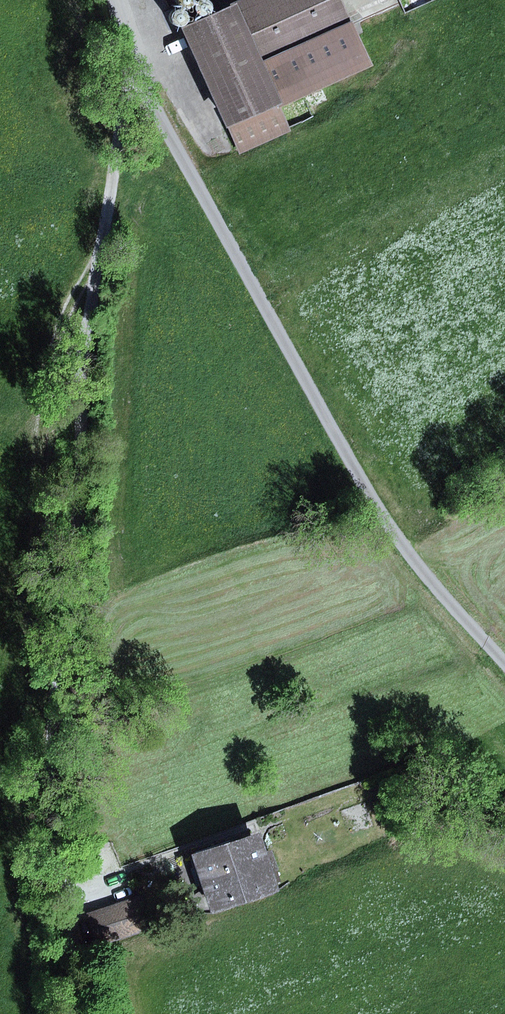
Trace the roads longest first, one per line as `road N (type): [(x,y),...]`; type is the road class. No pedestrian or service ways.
road 1 (track): [(65,909),(54,696),(83,361),(133,57)]
road 2 (track): [(504,660),(380,509),(167,126),(116,0)]

